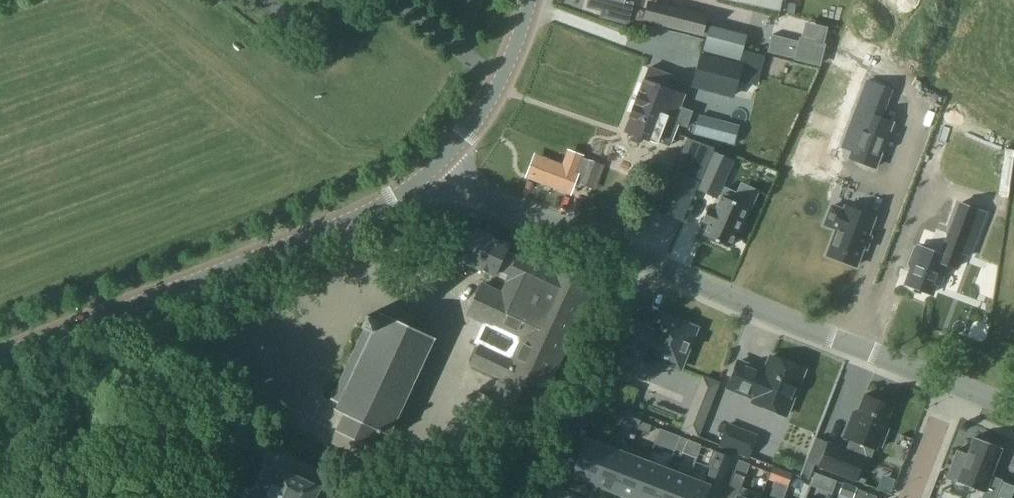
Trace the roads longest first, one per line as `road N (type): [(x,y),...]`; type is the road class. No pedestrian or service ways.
road 1 (unclassified): [(952,384),(427,175)]
road 2 (secondary): [(0,356),(385,203),(427,175)]
road 3 (secondary): [(427,175),(500,80),(527,0)]
road 4 (residential): [(908,497),(952,384)]

